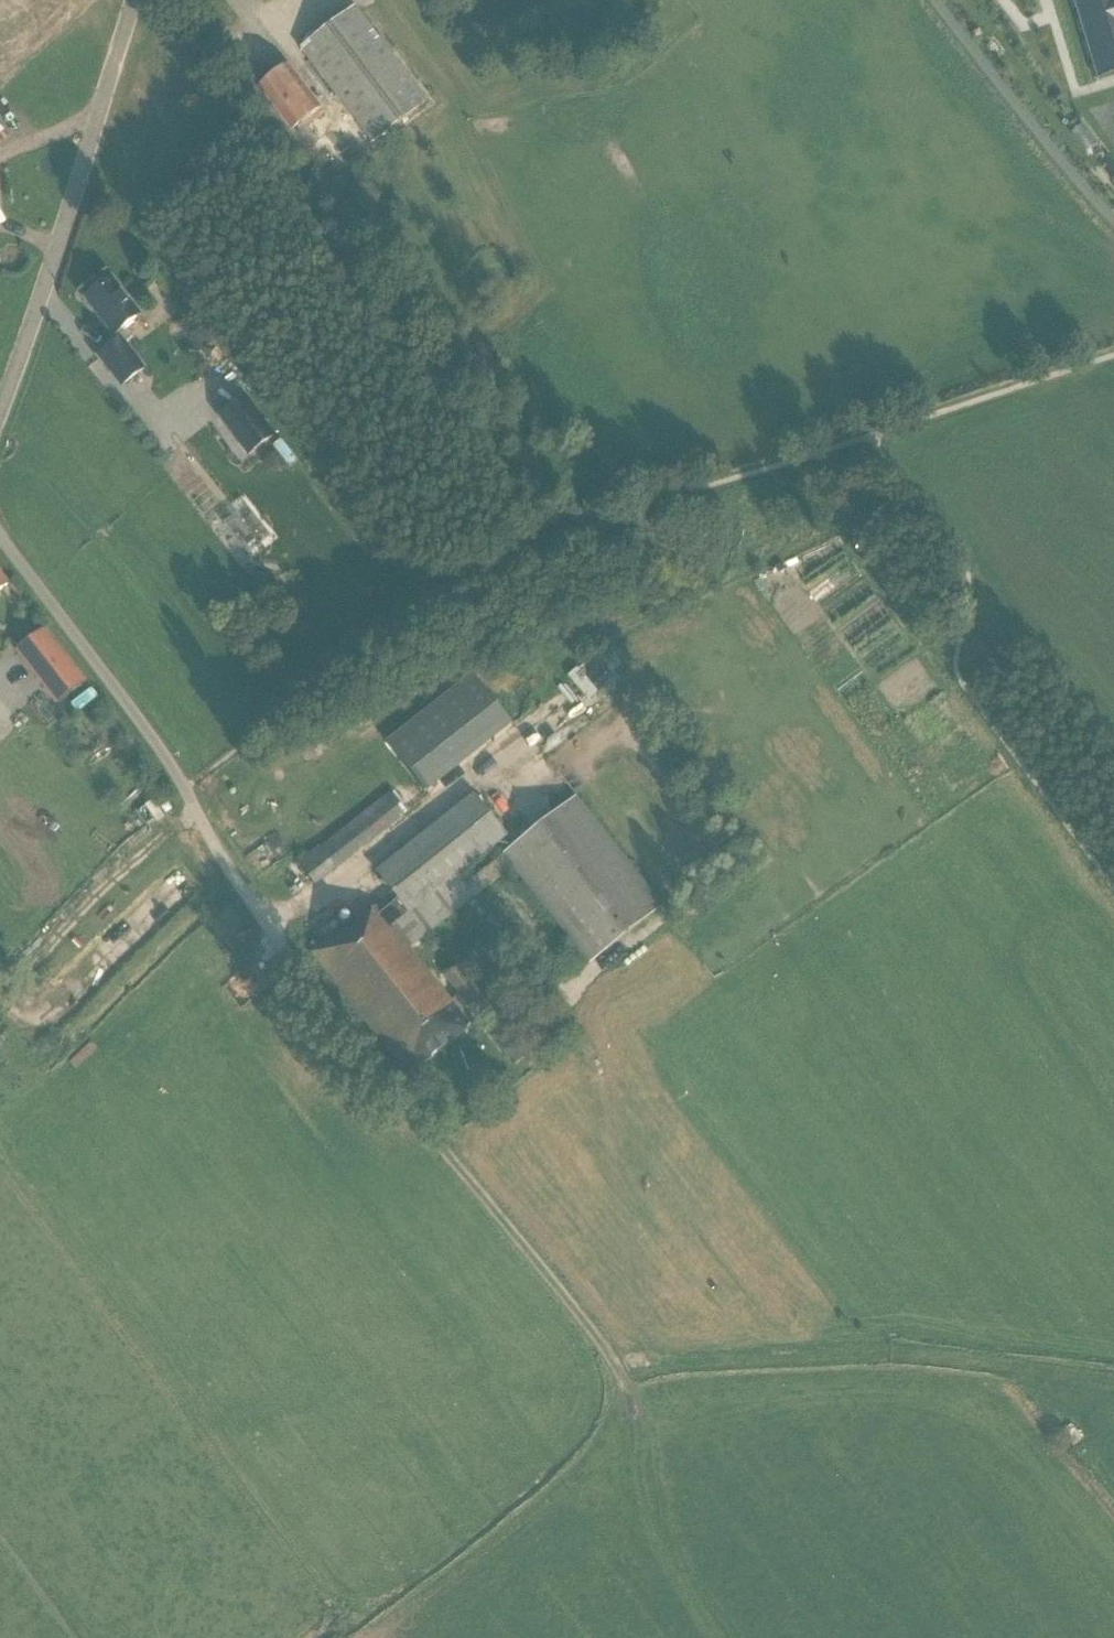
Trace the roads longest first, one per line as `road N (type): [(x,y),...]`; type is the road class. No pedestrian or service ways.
road 1 (track): [(267,922),(612,1361),(622,1383),(624,1404),(570,1486),(378,1637)]
road 2 (unclassified): [(0,417),(139,0)]
road 3 (track): [(612,1361),(889,1356),(1025,1368)]
road 4 (residential): [(0,532),(182,782)]
road 5 (unclassified): [(1113,217),(1064,167),(936,0)]

